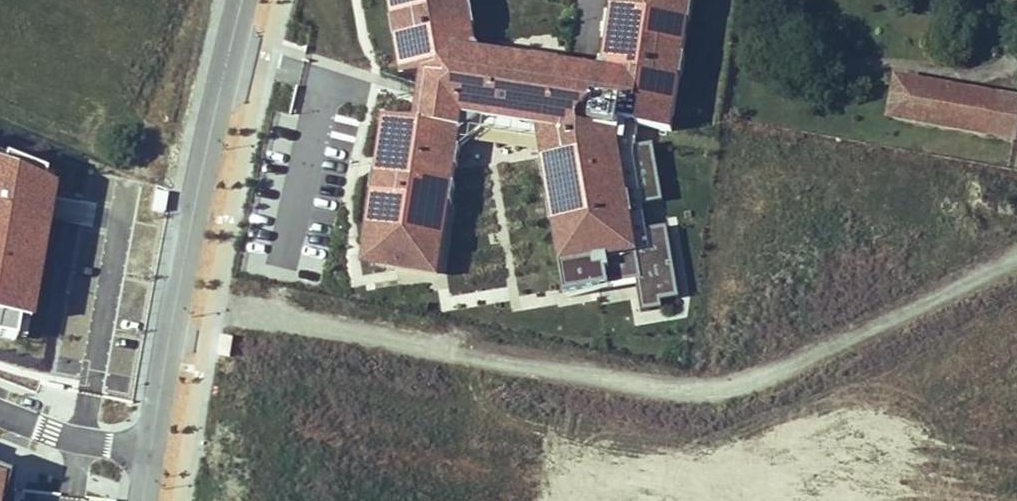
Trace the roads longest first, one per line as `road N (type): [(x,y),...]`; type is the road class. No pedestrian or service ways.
road 1 (track): [(170,339),(233,315),(687,388),(779,369),(1016,253)]
road 2 (residential): [(149,452),(199,177),(246,0)]
road 3 (residential): [(0,413),(80,441),(149,452)]

